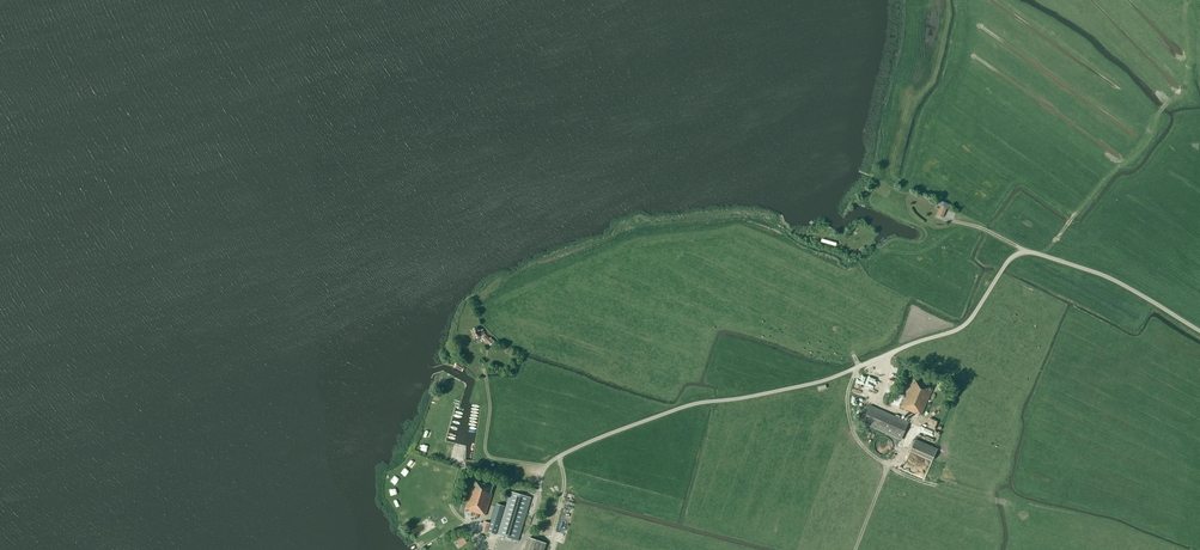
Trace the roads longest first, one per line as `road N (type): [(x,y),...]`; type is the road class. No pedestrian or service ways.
road 1 (unclassified): [(1199,331),(1109,278),(1023,252),(956,330),(828,379),(690,405),(605,435),(549,463),(539,490)]
road 2 (track): [(856,368),(847,402),(858,442),(936,485)]
road 3 (track): [(855,549),(915,417)]
road 4 (track): [(547,466),(487,454),(485,375)]

